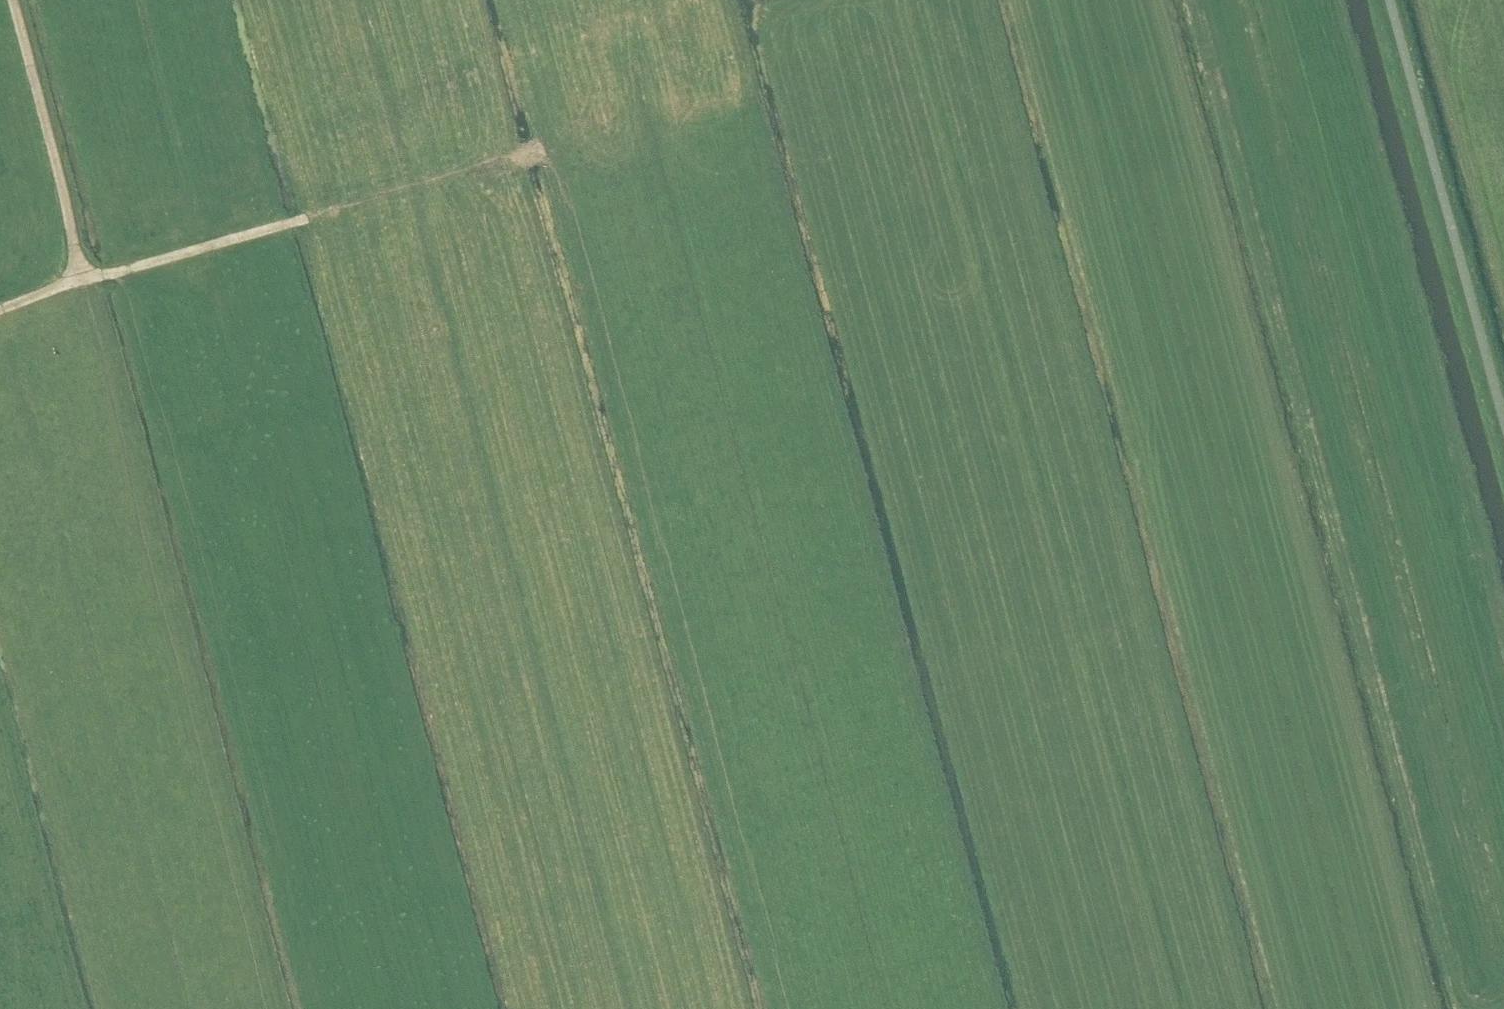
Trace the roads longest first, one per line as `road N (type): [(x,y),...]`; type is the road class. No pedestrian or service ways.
road 1 (track): [(0,310),(84,276),(317,214)]
road 2 (track): [(84,276),(11,0)]

